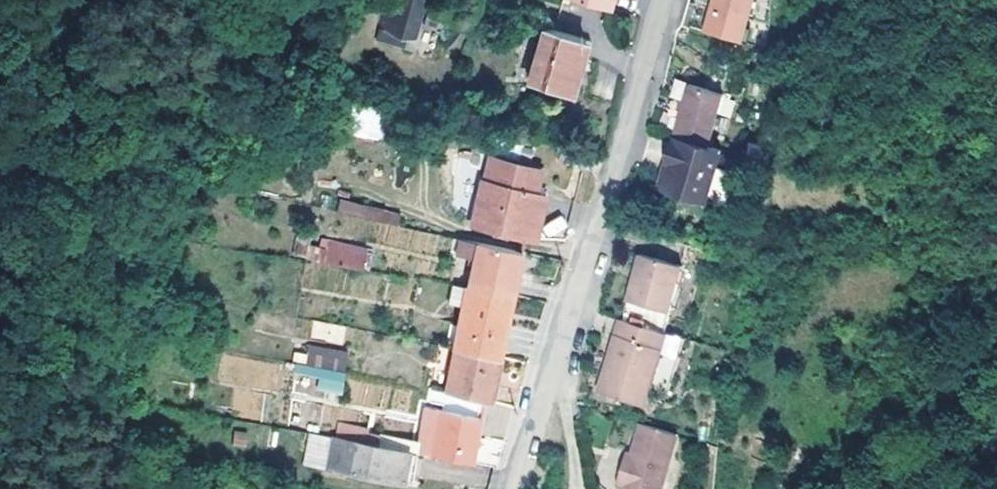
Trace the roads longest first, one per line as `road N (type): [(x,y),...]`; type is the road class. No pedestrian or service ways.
road 1 (residential): [(515,488),(610,209),(665,0)]

